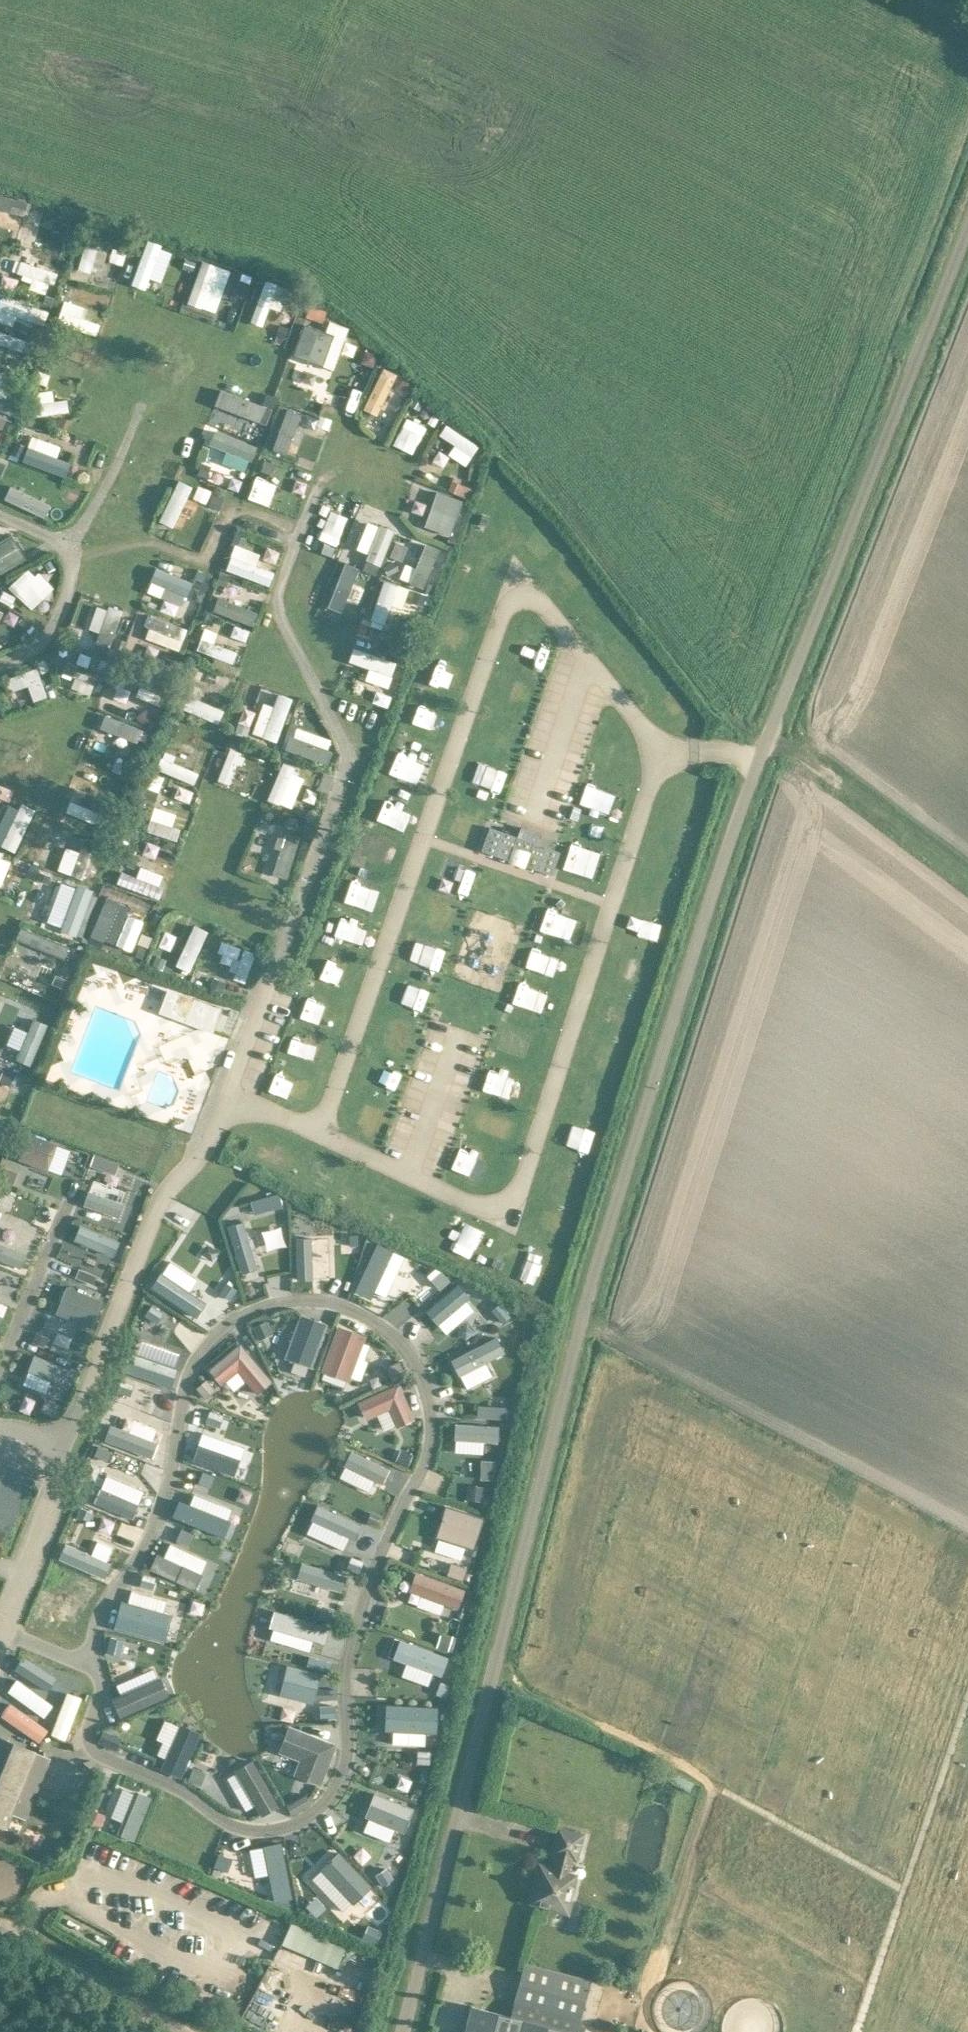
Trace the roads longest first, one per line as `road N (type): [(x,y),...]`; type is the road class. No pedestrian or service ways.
road 1 (unclassified): [(402,2031),(578,1333),(708,908),(967,228)]
road 2 (unclassified): [(184,2031),(0,1931)]

